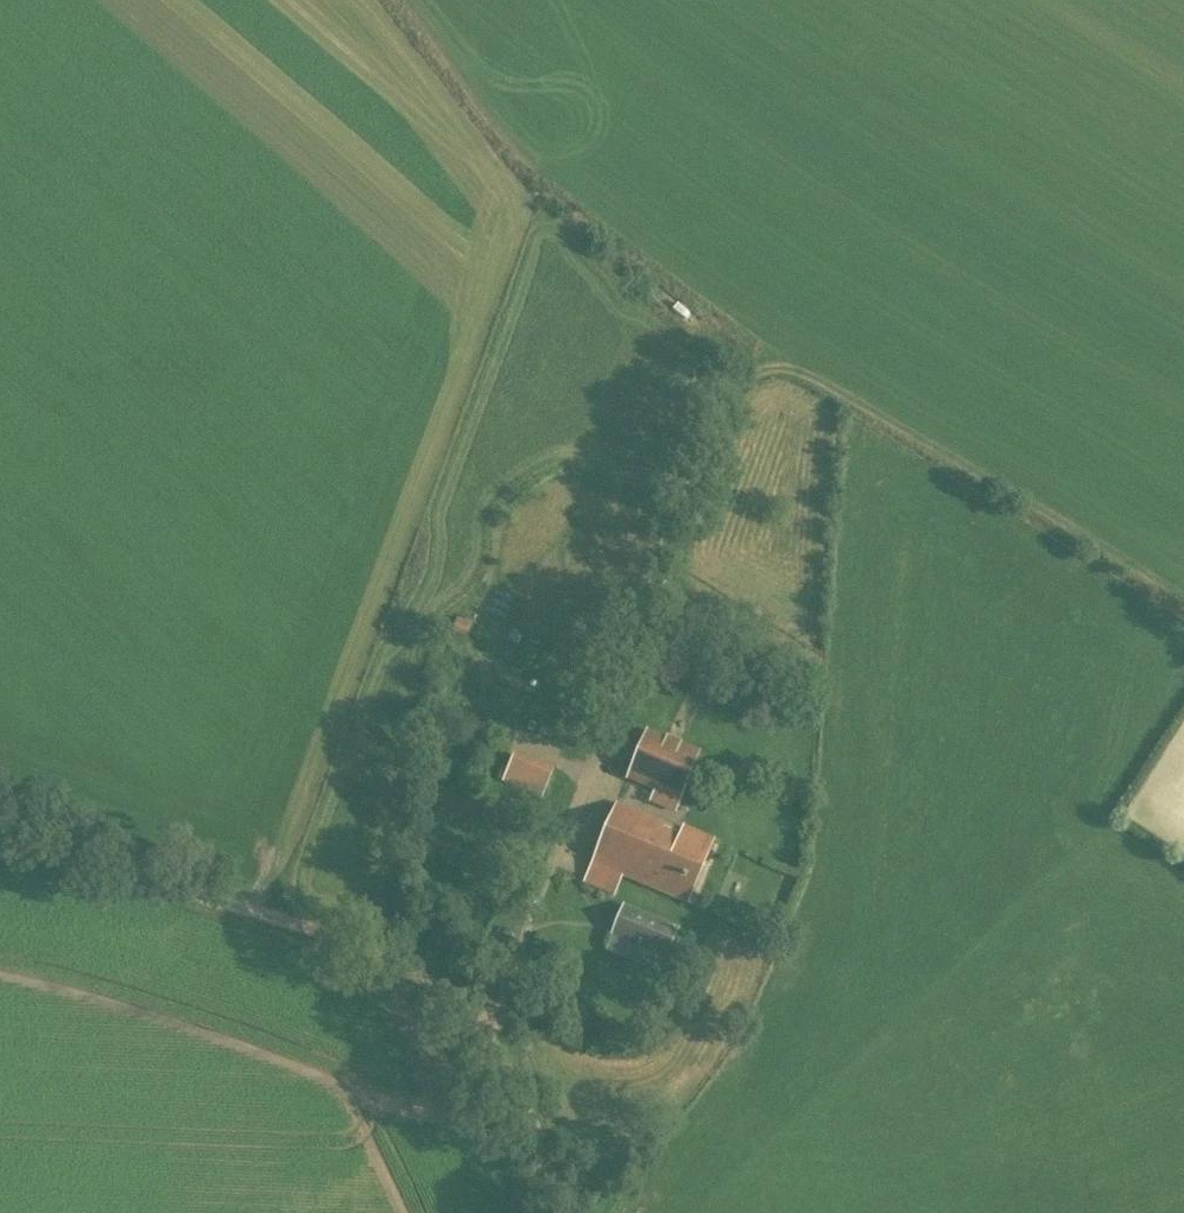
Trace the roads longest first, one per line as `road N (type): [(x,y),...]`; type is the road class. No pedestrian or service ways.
road 1 (track): [(0,846),(103,863),(326,931),(460,1004),(484,1032),(562,1212)]

